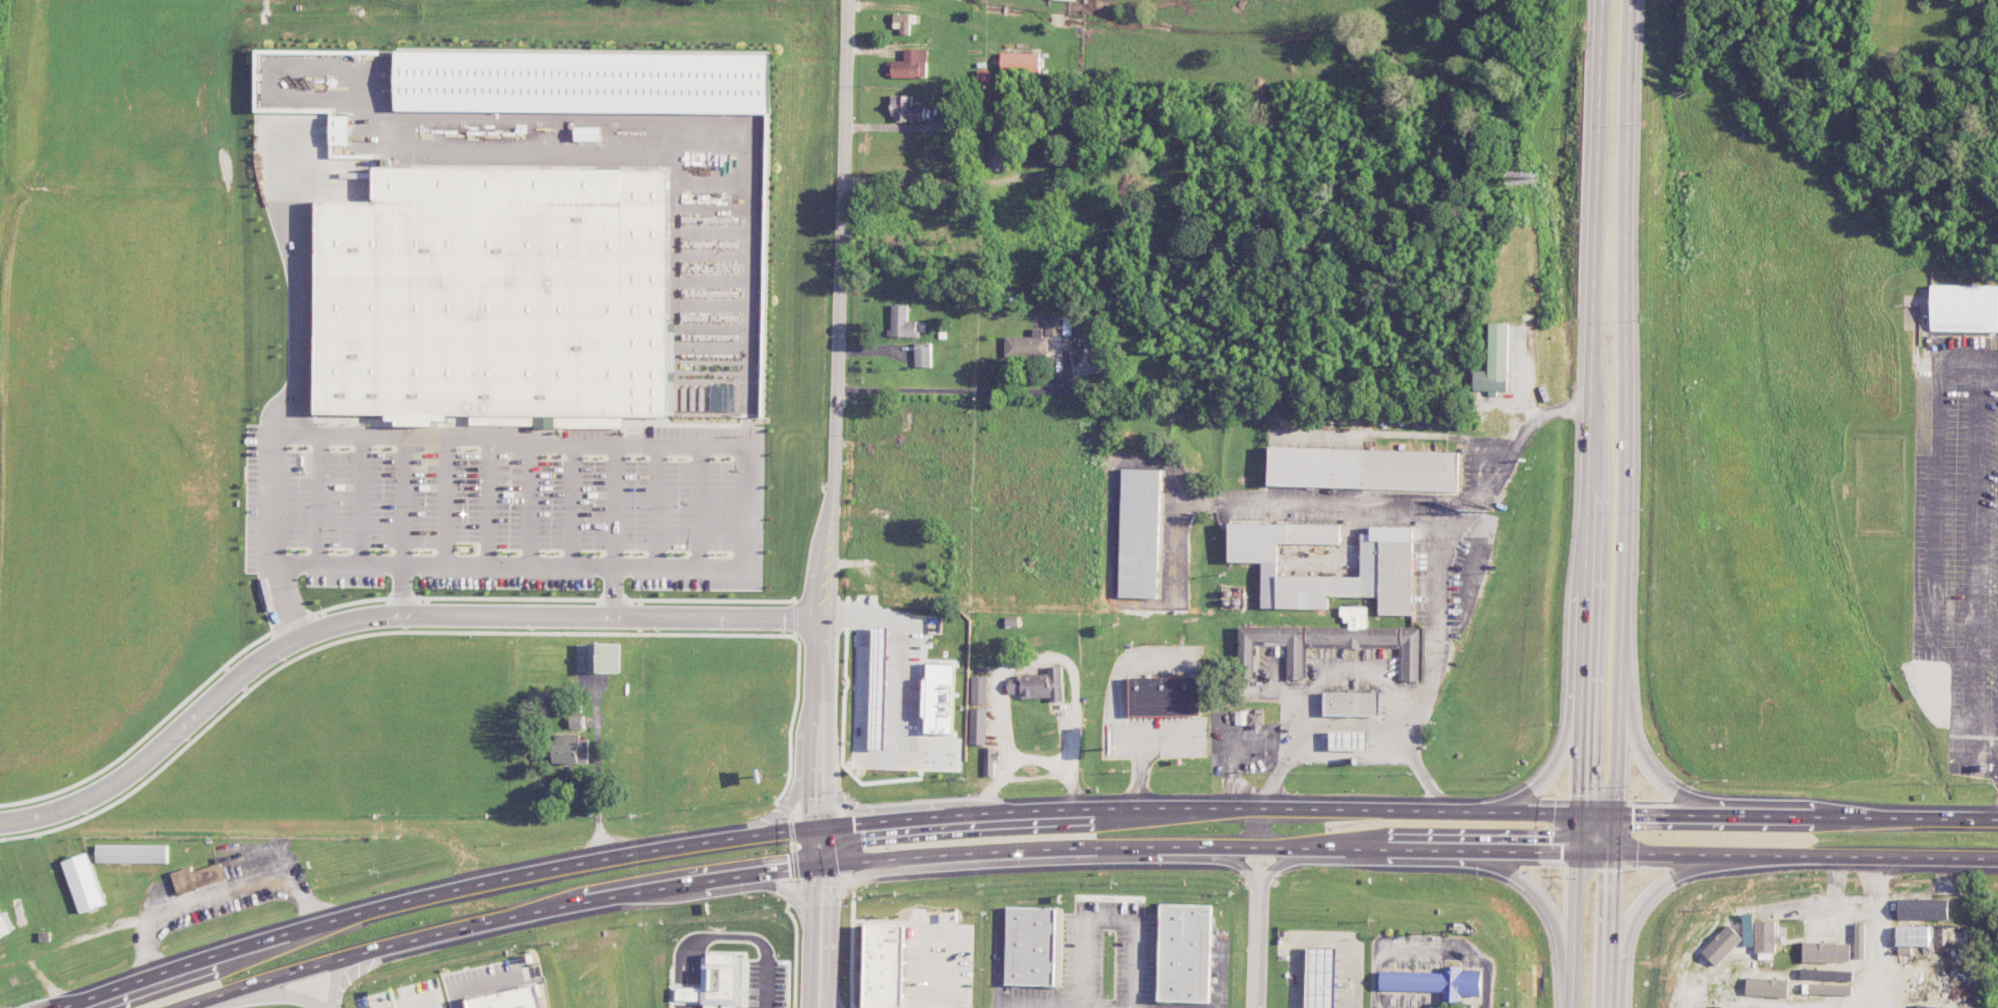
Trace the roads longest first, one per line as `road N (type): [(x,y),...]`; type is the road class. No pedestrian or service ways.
road 1 (primary): [(189,1007),(481,923),(823,865),(1219,847),(1613,854)]
road 2 (residential): [(830,616),(344,620),(250,666),(101,791),(0,823)]
road 3 (primary): [(1613,854),(1636,0)]
road 4 (tertiary): [(848,0),(823,826)]
road 5 (primary): [(823,826),(474,885),(273,939),(84,1007)]
road 6 (primary): [(1603,0),(1582,671)]
road 7 (primary): [(1485,811),(1010,811),(823,826)]
road 8 (primary): [(1997,820),(1485,811)]
road 9 (primary): [(1613,854),(1997,860)]
road 10 (primary): [(1582,671),(1572,1007)]
road 11 (primary): [(1411,850),(1501,866),(1536,889),(1563,938),(1570,1007)]
road 12 (primary): [(1755,815),(1697,803),(1649,771),(1629,732),(1619,657)]
road 13 (primary): [(1611,1007),(1619,945),(1646,896),(1695,865),(1754,857)]
road 14 (primary): [(1582,671),(1554,770),(1527,796),(1485,811)]
road 15 (primary): [(1609,1007),(1613,854)]
road 16 (residential): [(823,865),(810,898),(808,1007)]
road 17 (residential): [(827,1007),(833,897),(823,865)]

